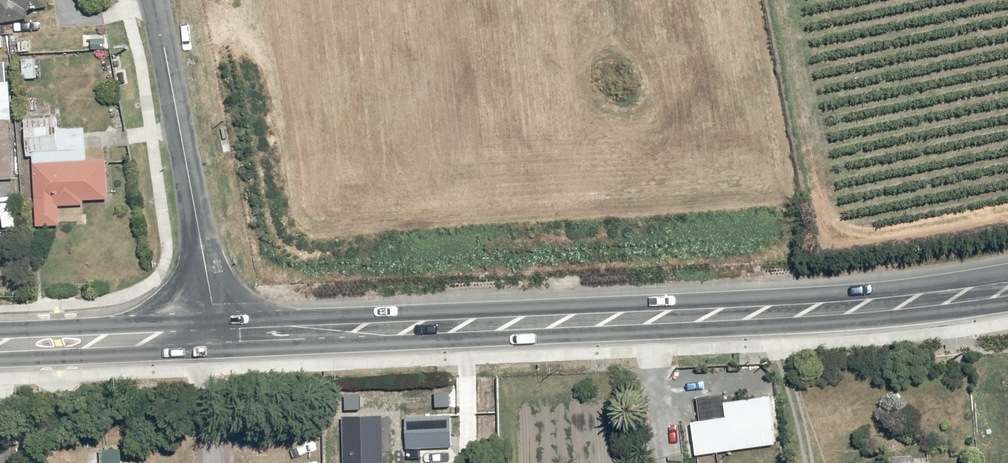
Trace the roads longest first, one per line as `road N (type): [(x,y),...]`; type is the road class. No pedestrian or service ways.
road 1 (primary): [(204,318),(881,290),(1007,269)]
road 2 (primary): [(1007,306),(891,325),(207,350)]
road 3 (unclassified): [(153,0),(194,210),(204,318)]
road 4 (primary): [(207,350),(0,359)]
road 5 (primary): [(0,327),(204,318)]

